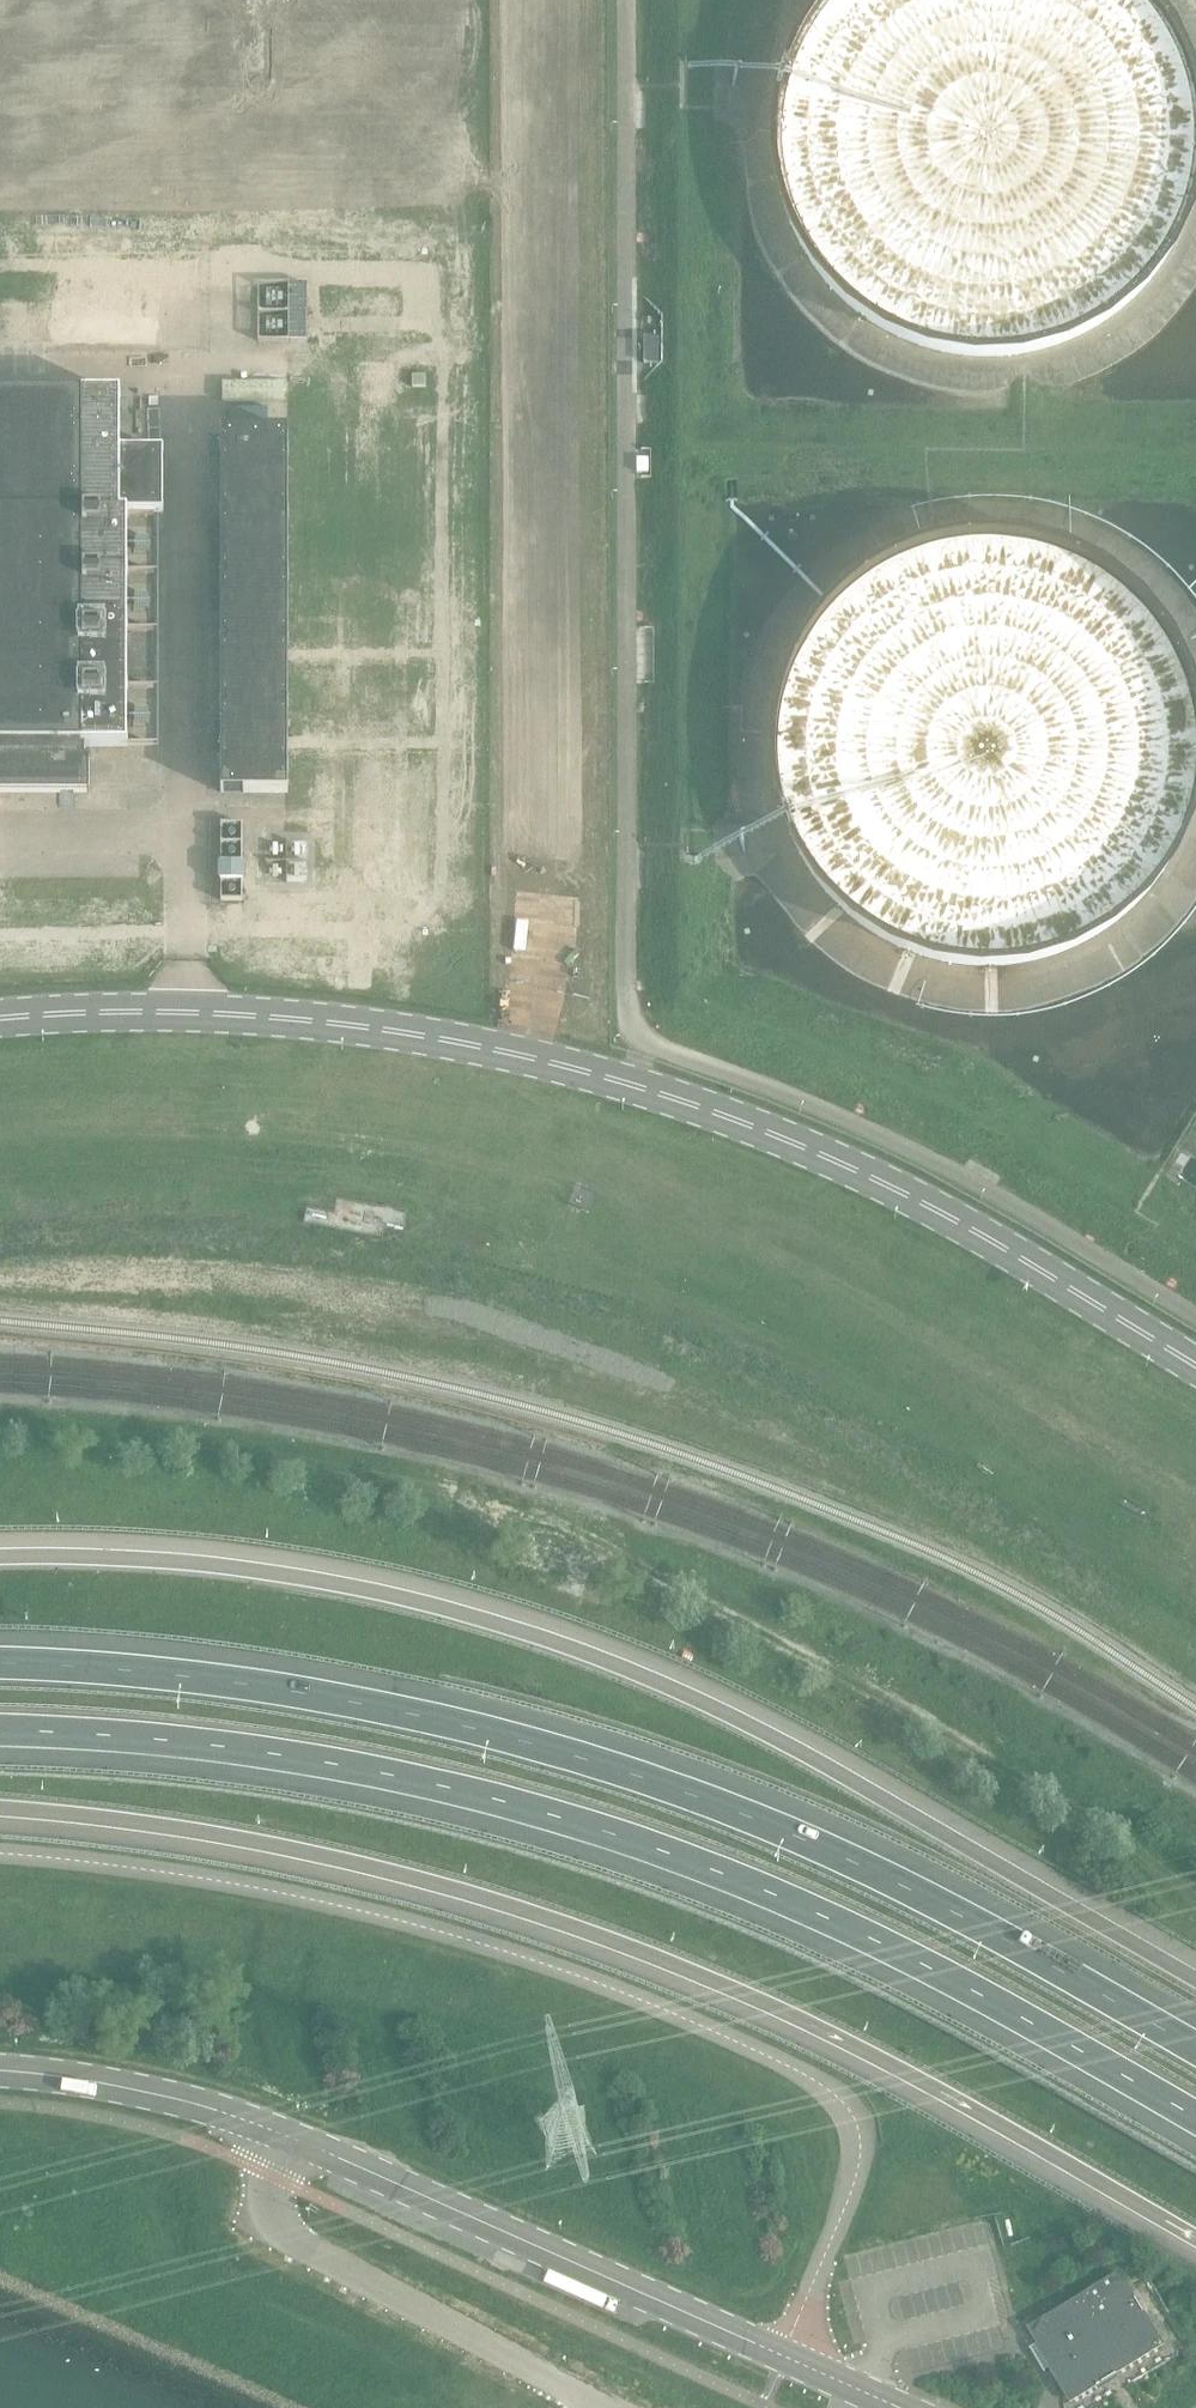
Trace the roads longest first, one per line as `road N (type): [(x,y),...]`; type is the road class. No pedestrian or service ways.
road 1 (motorway): [(1195,1979),(743,1721),(614,1664),(372,1593),(224,1566),(0,1558)]
road 2 (motorway): [(0,1809),(324,1855),(558,1919),(842,2038),(1195,2237)]
road 3 (motorway): [(0,1730),(281,1756),(547,1817),(770,1897),(948,1981),(1195,2122)]
road 4 (motorway): [(1195,2054),(862,1871),(640,1780),(415,1715),(296,1691),(97,1667),(0,1666)]
road 5 (unclassified): [(1195,1365),(918,1201),(712,1111),(582,1070),(441,1039),(271,1017),(0,1018)]
road 6 (unclassified): [(785,2358),(854,2188),(863,2146),(854,2116),(833,2092),(628,1994),(390,1916),(249,1885),(0,1853)]
road 7 (unclassified): [(785,2358),(224,2112),(165,2095),(0,2072)]
road 8 (unclassified): [(894,2407),(785,2358)]

